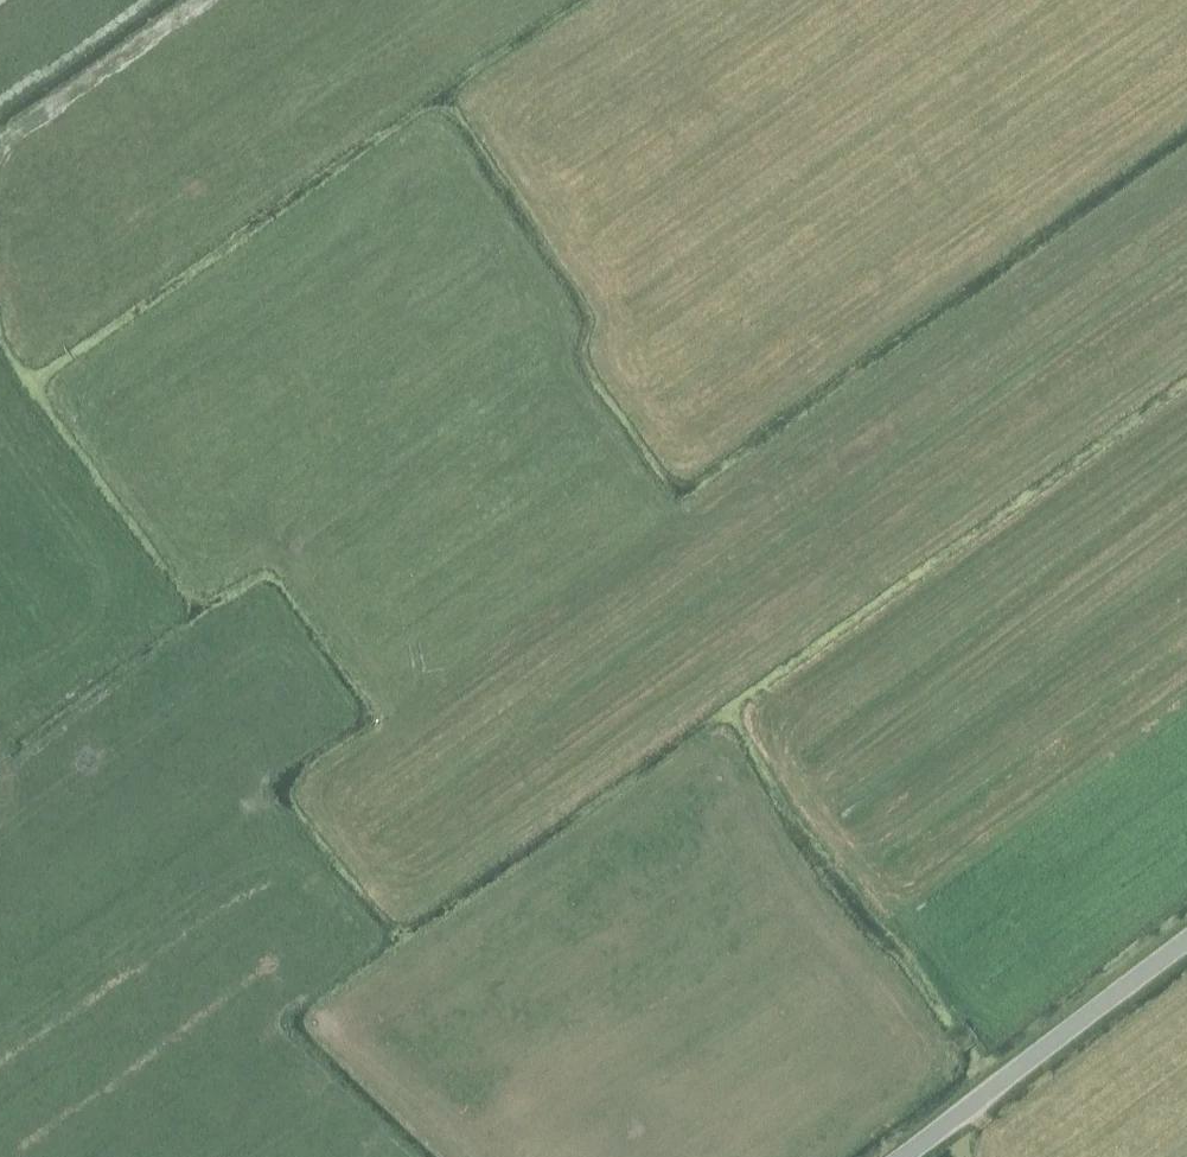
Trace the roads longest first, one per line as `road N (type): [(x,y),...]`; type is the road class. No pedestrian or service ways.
road 1 (unclassified): [(900,1156),(1186,940)]

